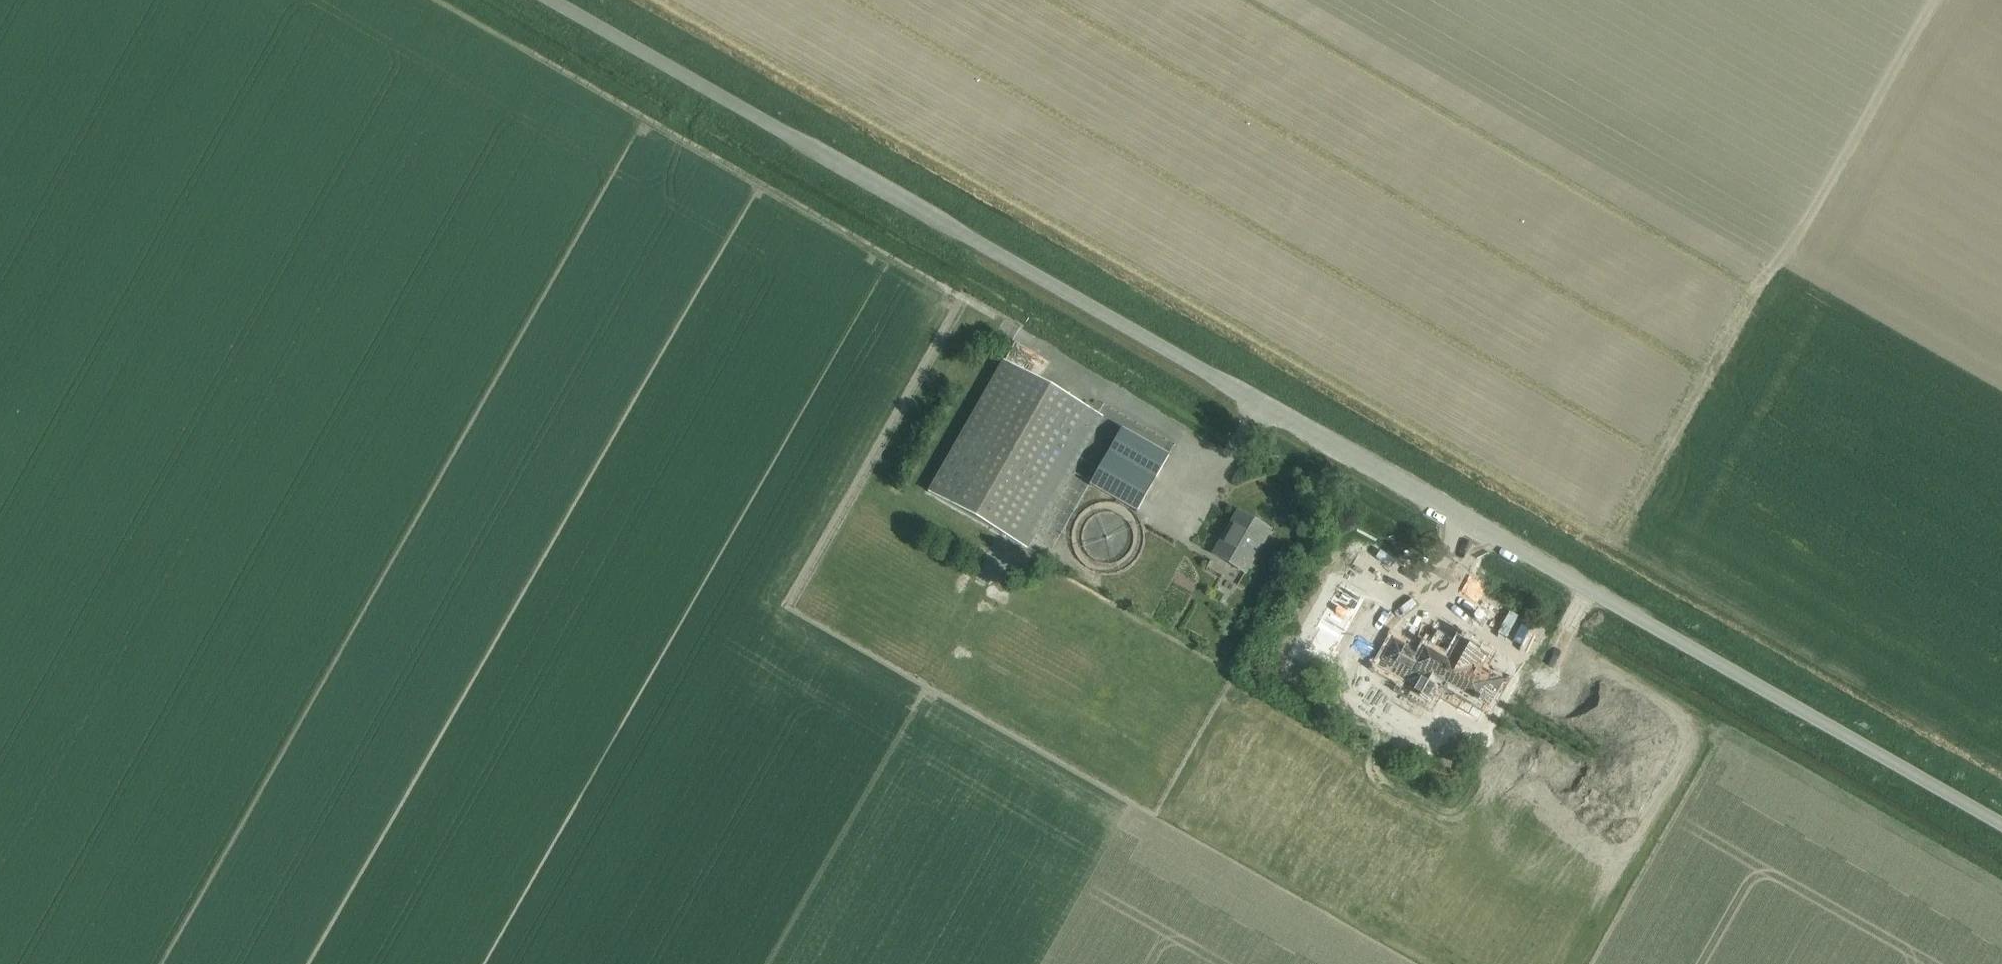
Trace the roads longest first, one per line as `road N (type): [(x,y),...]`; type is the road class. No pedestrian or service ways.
road 1 (unclassified): [(2001,825),(552,0)]

